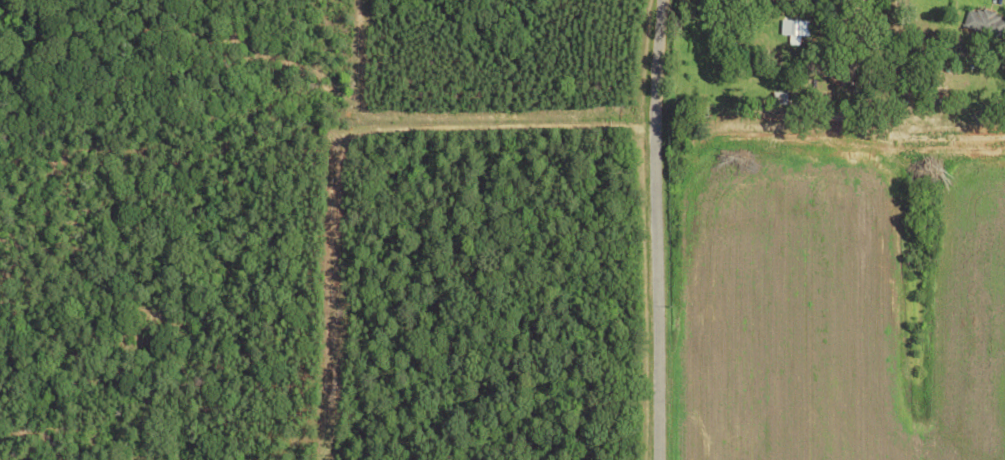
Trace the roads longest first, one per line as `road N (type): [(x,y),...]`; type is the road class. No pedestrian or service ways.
road 1 (residential): [(651,459),(663,0)]

